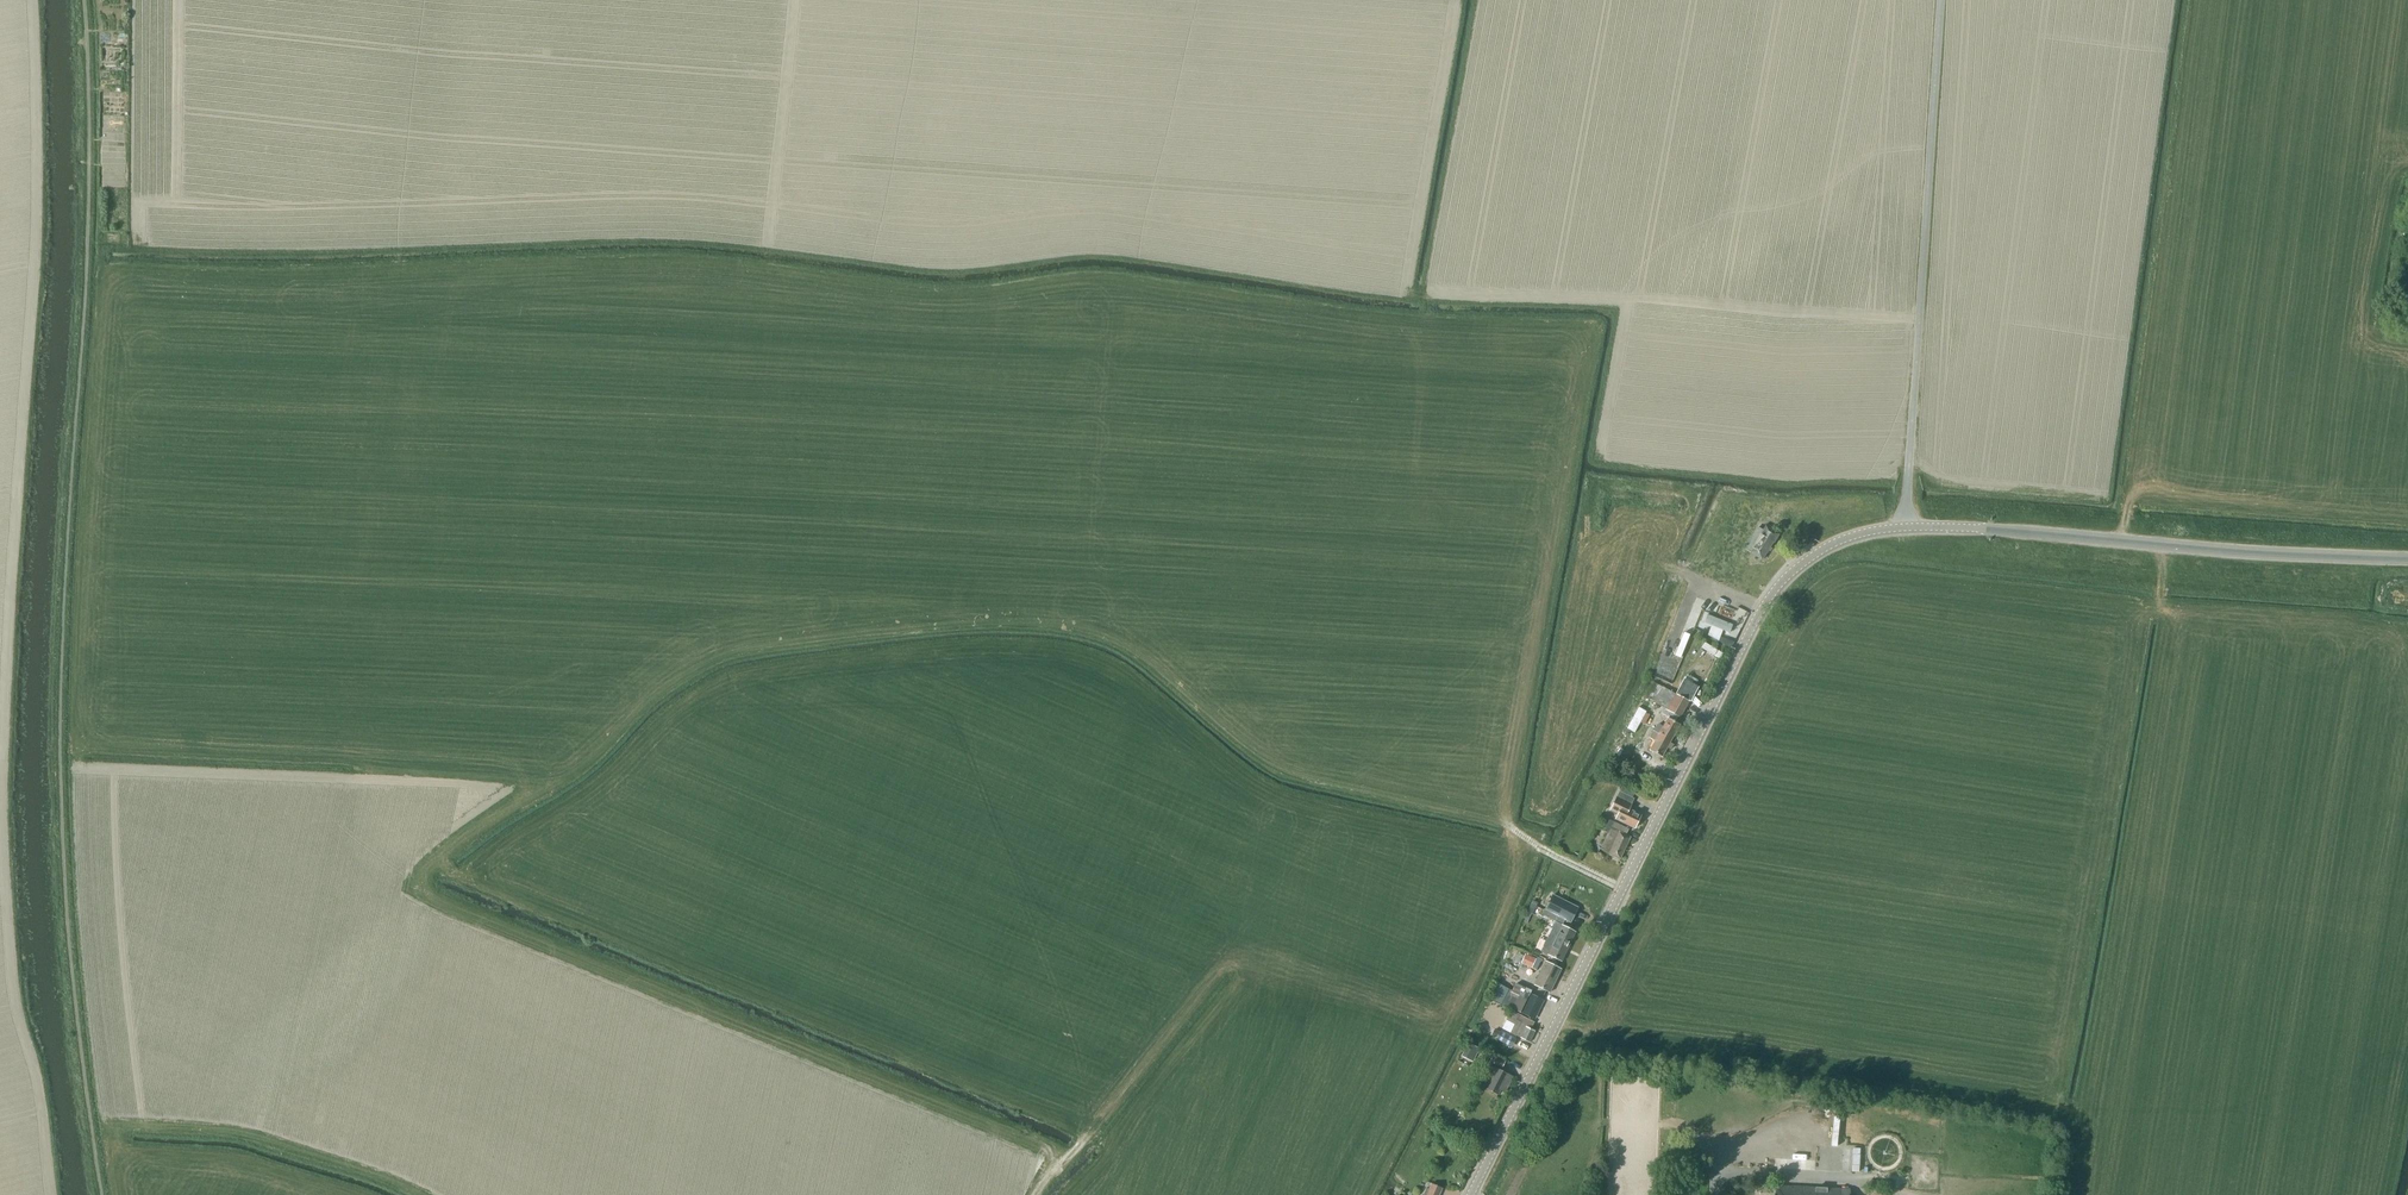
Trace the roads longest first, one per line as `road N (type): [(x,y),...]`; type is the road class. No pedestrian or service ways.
road 1 (secondary): [(1469,1194),(1771,595),(1806,561),(1847,540),(1907,528),(1986,529)]
road 2 (secondary): [(2407,558),(1986,529)]

